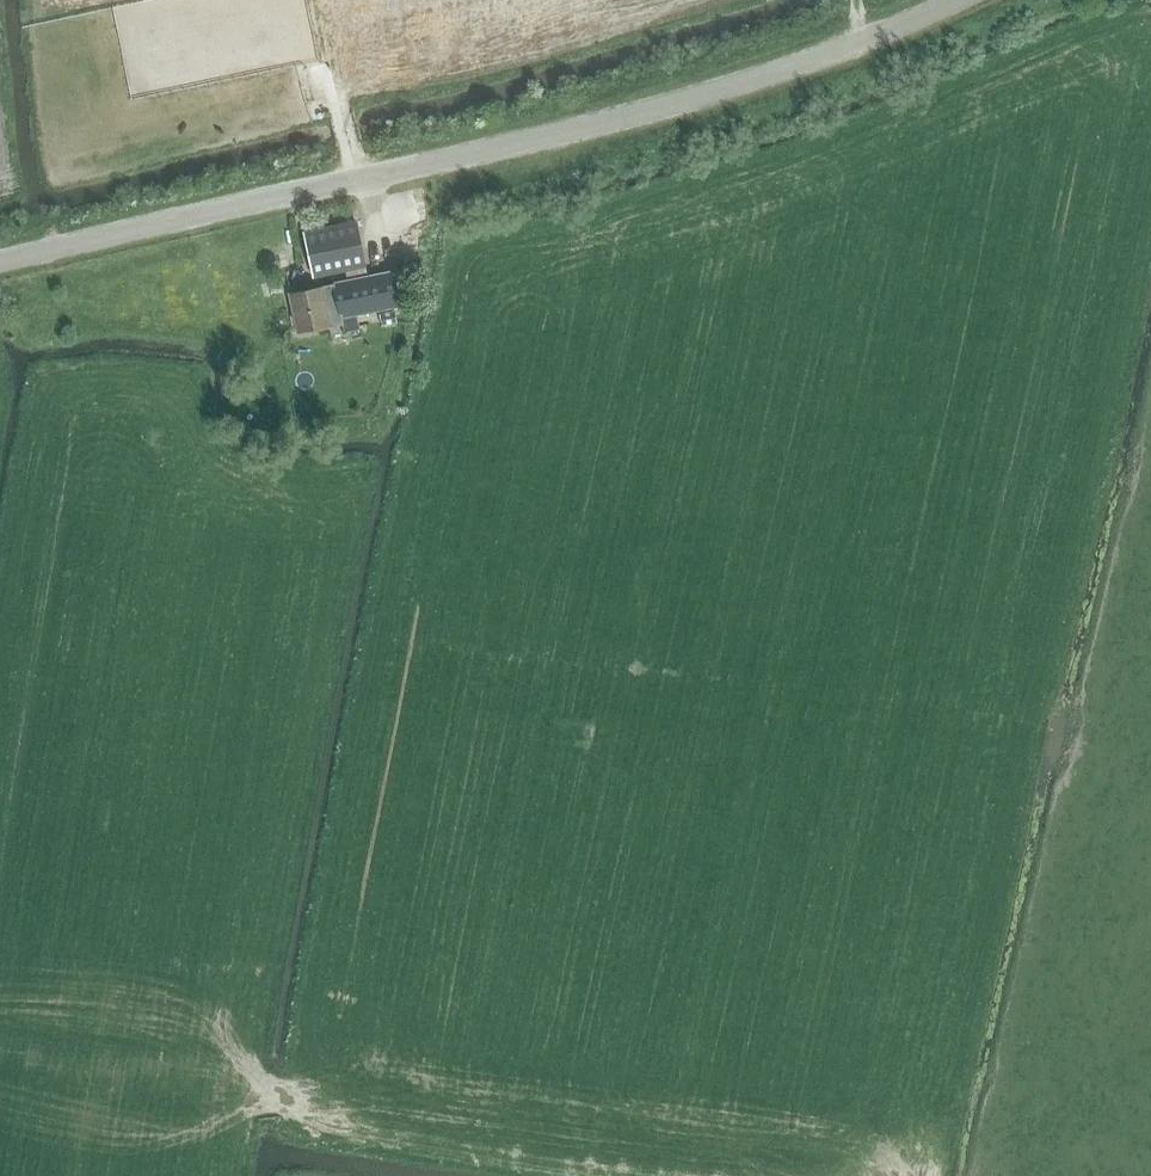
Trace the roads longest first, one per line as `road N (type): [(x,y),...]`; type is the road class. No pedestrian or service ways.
road 1 (tertiary): [(0,260),(682,99),(815,58),(952,0)]

